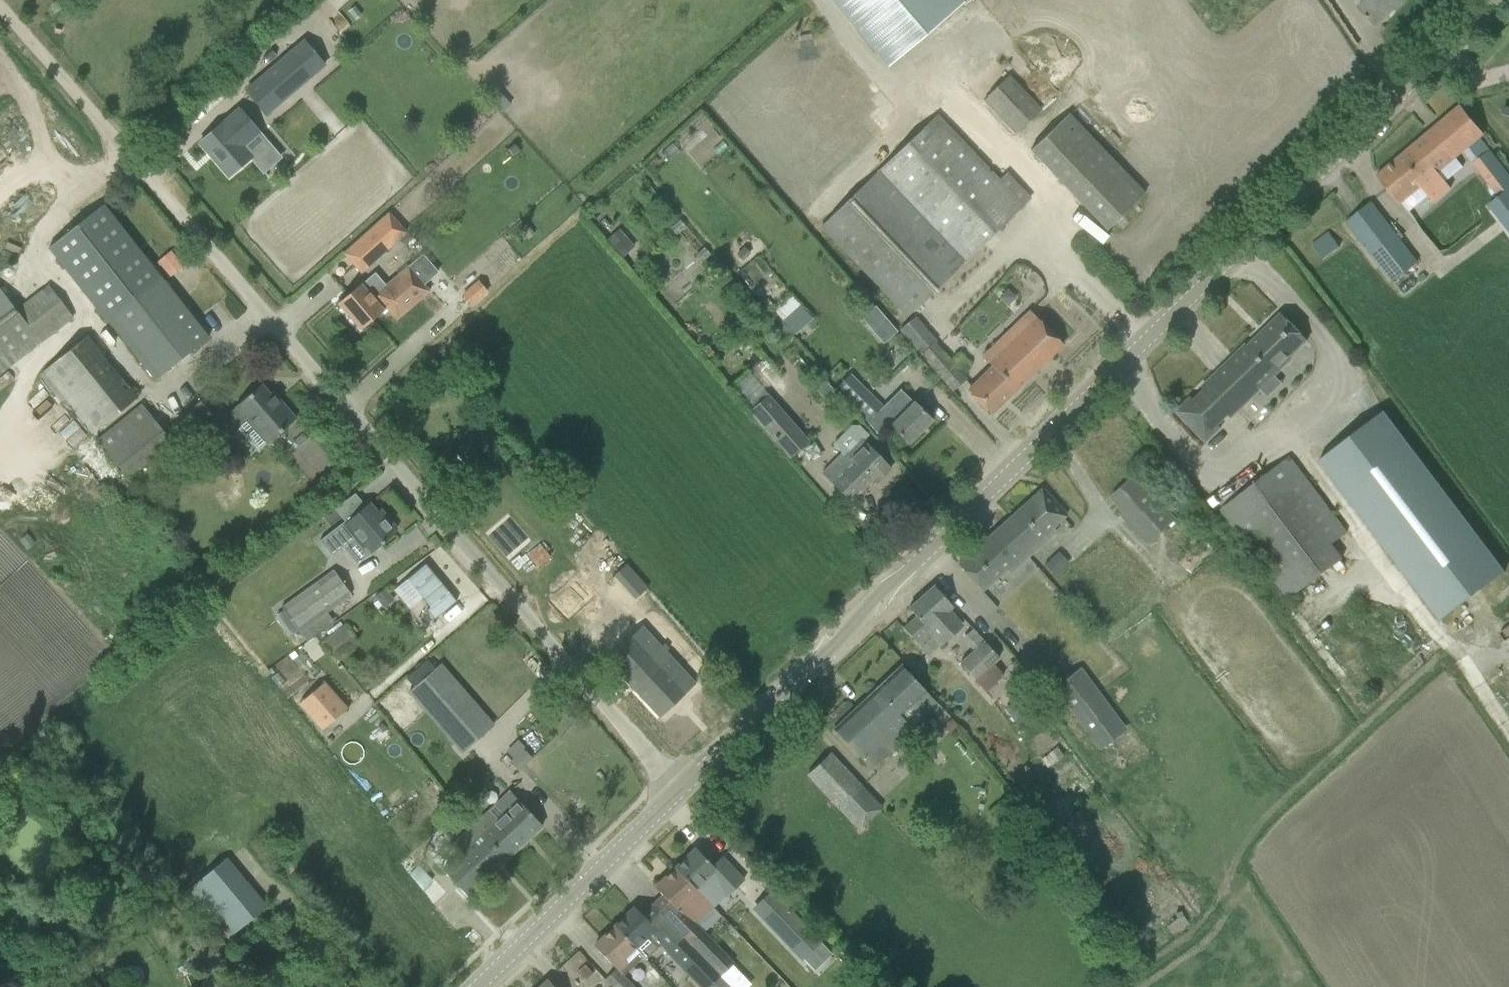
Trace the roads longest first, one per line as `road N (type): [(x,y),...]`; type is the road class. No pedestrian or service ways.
road 1 (tertiary): [(677,790),(1490,0)]
road 2 (unclassified): [(677,790),(0,7)]
road 3 (tertiary): [(475,986),(677,790)]

